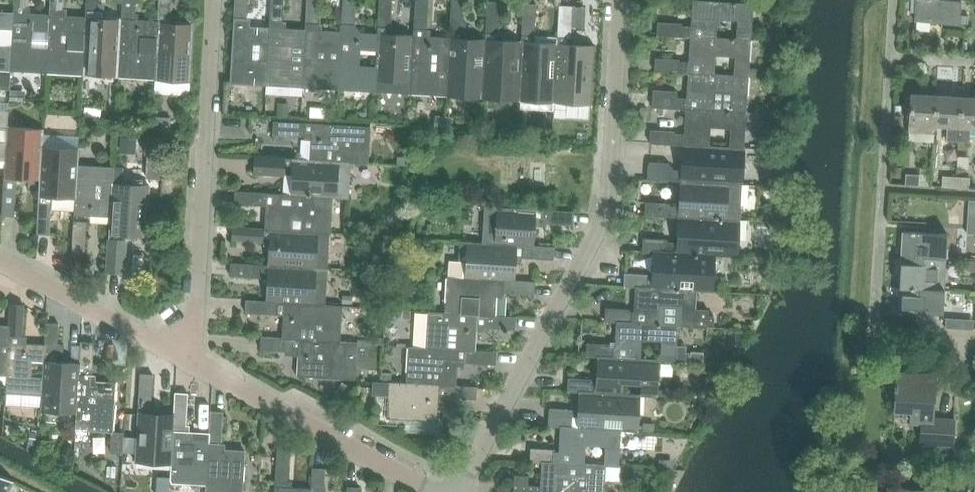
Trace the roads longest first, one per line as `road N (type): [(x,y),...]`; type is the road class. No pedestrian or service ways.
road 1 (residential): [(458,491),(600,226),(609,194),(619,0)]
road 2 (residential): [(974,350),(878,345),(895,58)]
road 3 (residential): [(174,351),(195,314),(217,0)]
road 4 (residential): [(436,491),(174,351)]
road 5 (residential): [(174,351),(0,264)]

